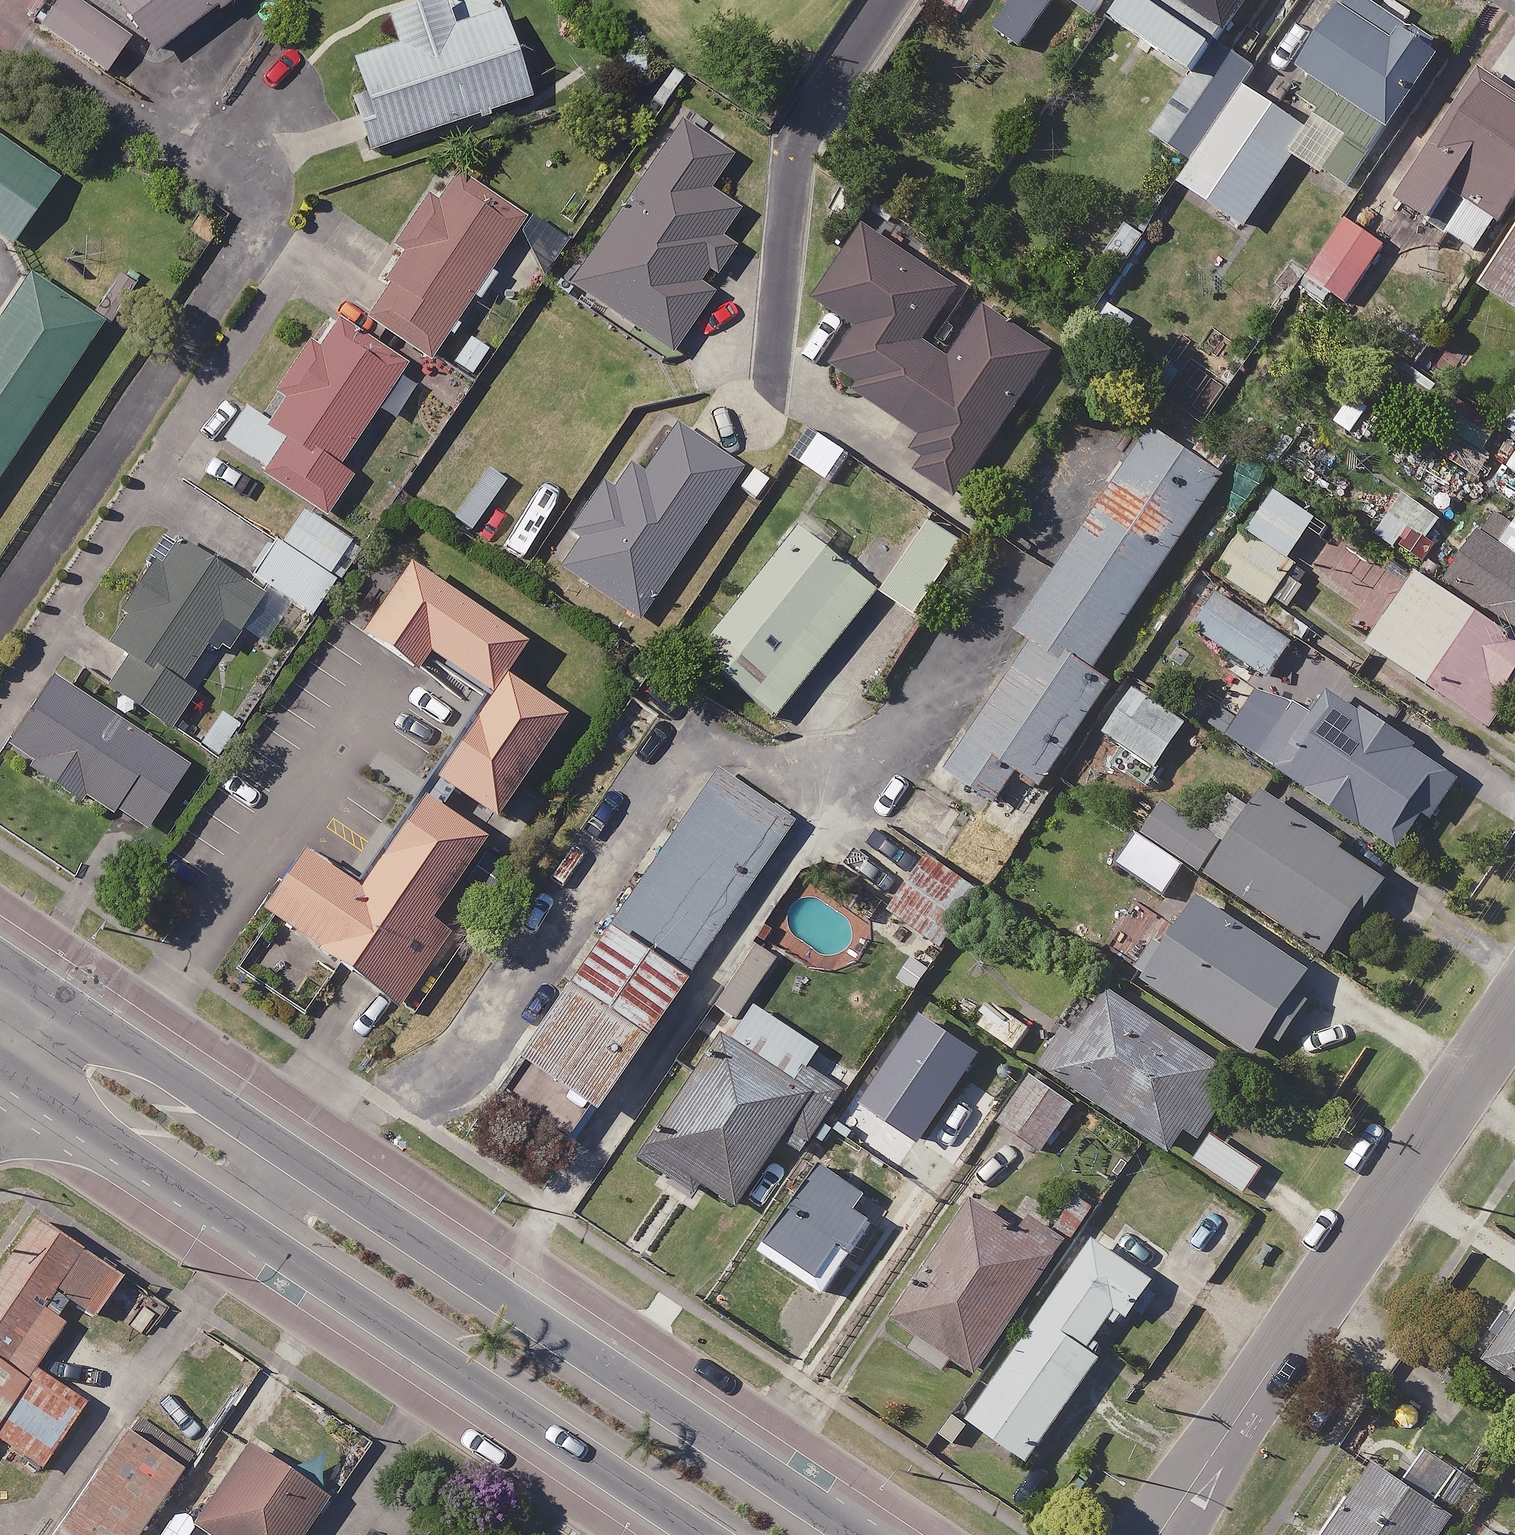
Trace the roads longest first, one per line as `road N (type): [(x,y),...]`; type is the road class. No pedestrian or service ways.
road 1 (secondary): [(296,1156),(863,1534)]
road 2 (residential): [(1514,1010),(1160,1534)]
road 3 (secondary): [(703,1534),(244,1229)]
road 4 (secondary): [(57,999),(296,1156)]
road 5 (secondary): [(244,1229),(12,1067)]

